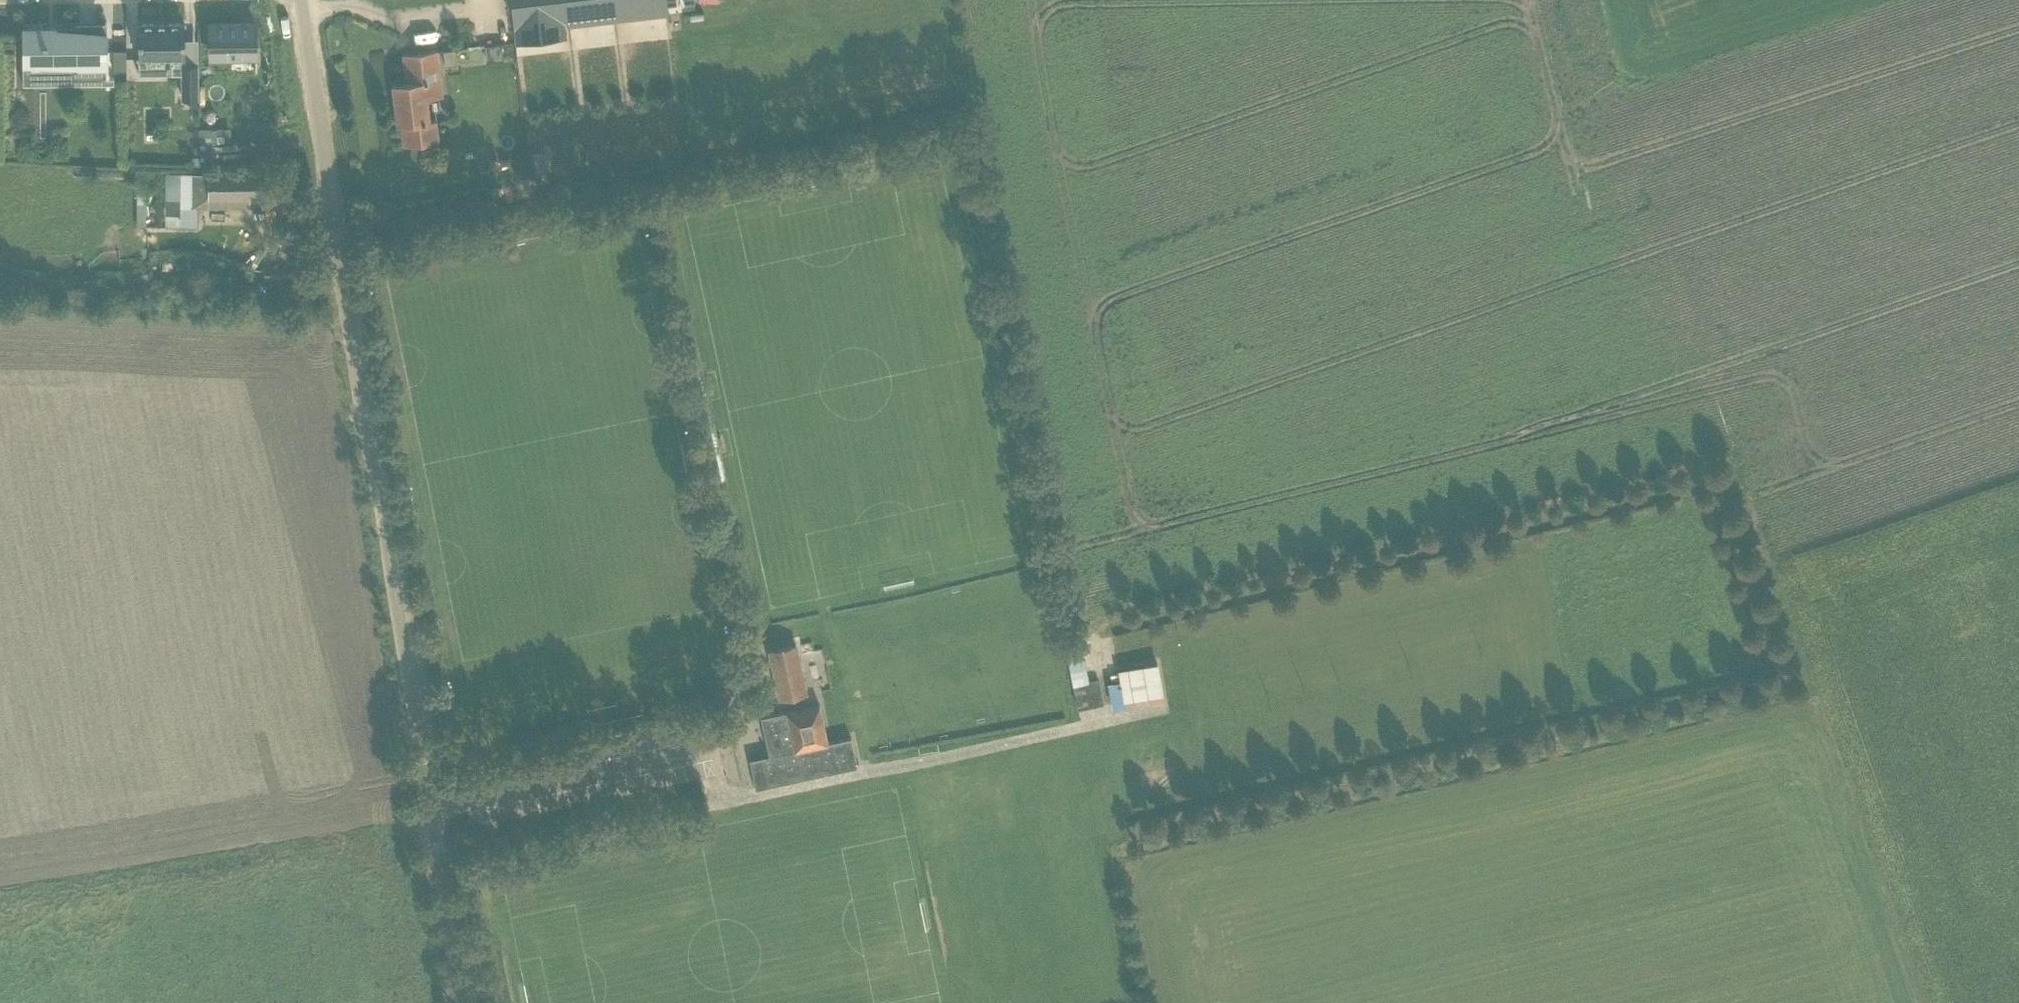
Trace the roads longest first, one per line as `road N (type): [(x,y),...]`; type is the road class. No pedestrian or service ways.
road 1 (residential): [(386,535),(298,0)]
road 2 (unclassified): [(466,1002),(386,535)]

